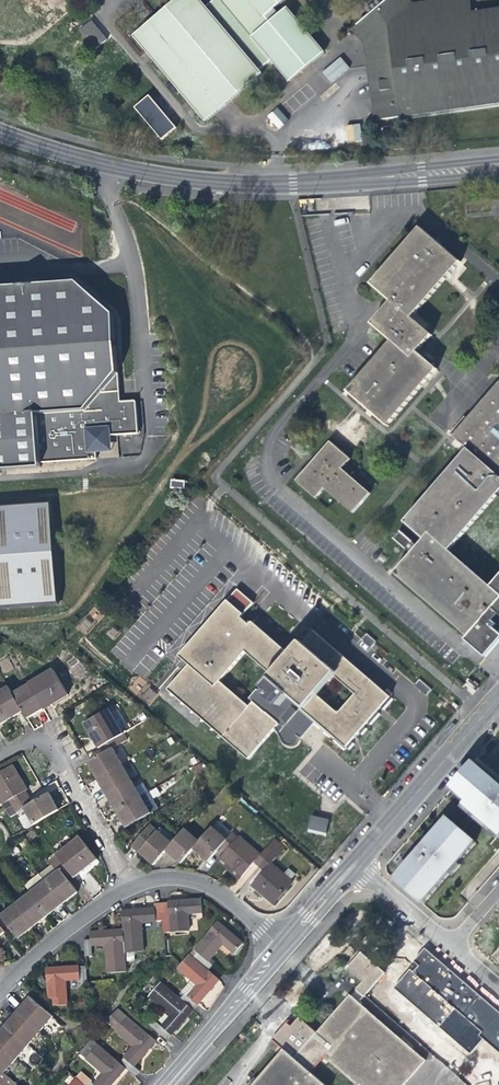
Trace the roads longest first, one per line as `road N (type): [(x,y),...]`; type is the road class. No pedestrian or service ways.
road 1 (tertiary): [(0,128),(135,170),(281,187),(498,169)]
road 2 (residential): [(353,864),(498,695)]
road 3 (residential): [(0,758),(28,743),(49,748),(132,888)]
road 4 (residential): [(164,1084),(281,947)]
road 5 (residential): [(132,888),(168,878),(200,882),(281,947)]
road 6 (residential): [(3,988),(61,933),(132,888)]
road 7 (residential): [(353,864),(450,947)]

